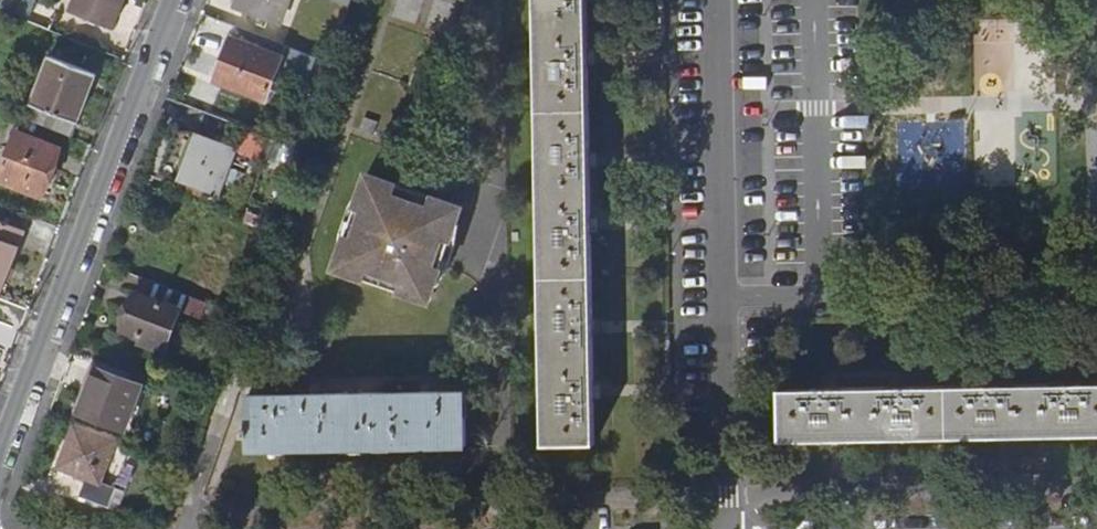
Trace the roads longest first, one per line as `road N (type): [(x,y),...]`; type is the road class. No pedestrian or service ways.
road 1 (residential): [(730,528),(718,0)]
road 2 (tertiary): [(0,459),(174,0)]

